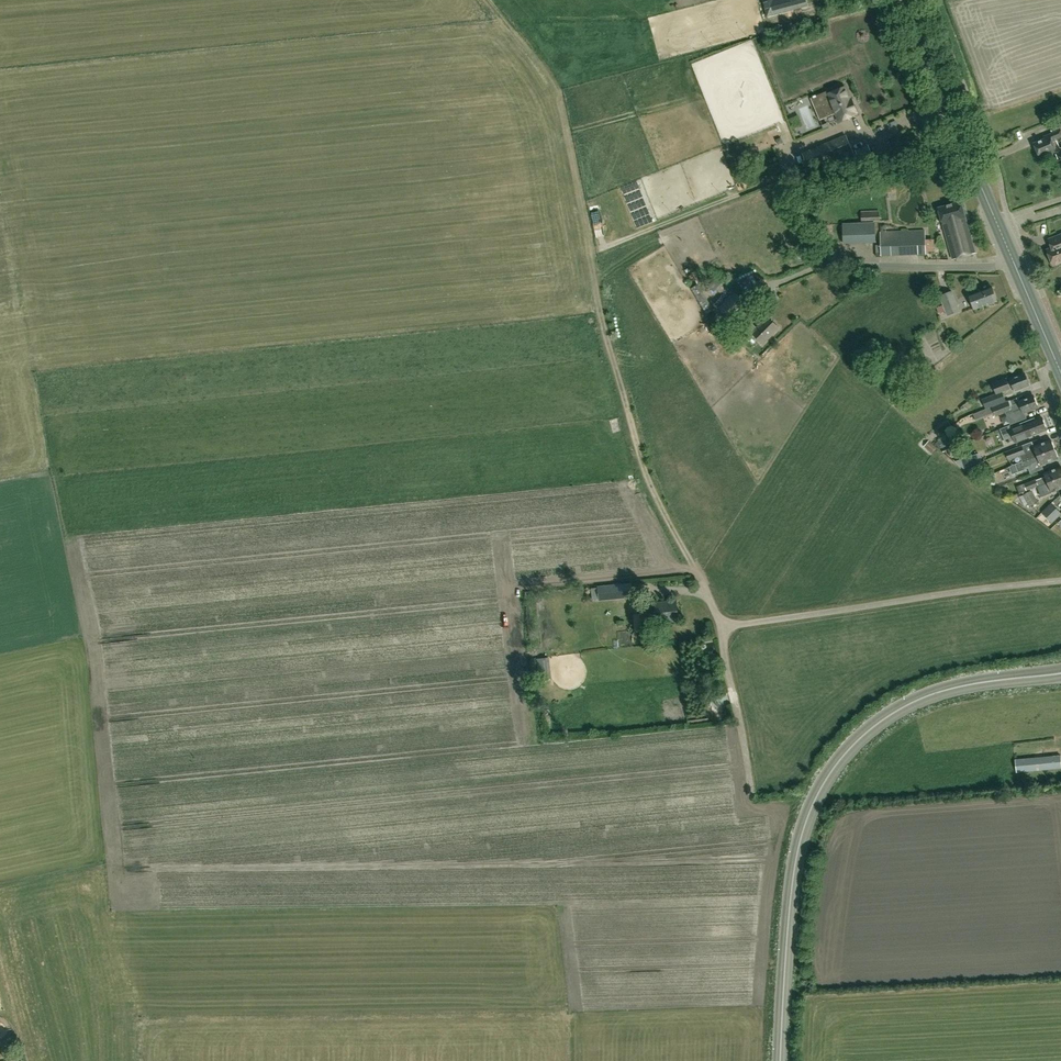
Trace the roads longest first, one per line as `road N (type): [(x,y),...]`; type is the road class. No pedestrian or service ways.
road 1 (secondary): [(1060,673),(923,698),(868,731),(837,764),(798,855),(781,1060)]
road 2 (secondary): [(1057,362),(908,0)]
road 3 (track): [(697,576),(647,476),(596,295)]

